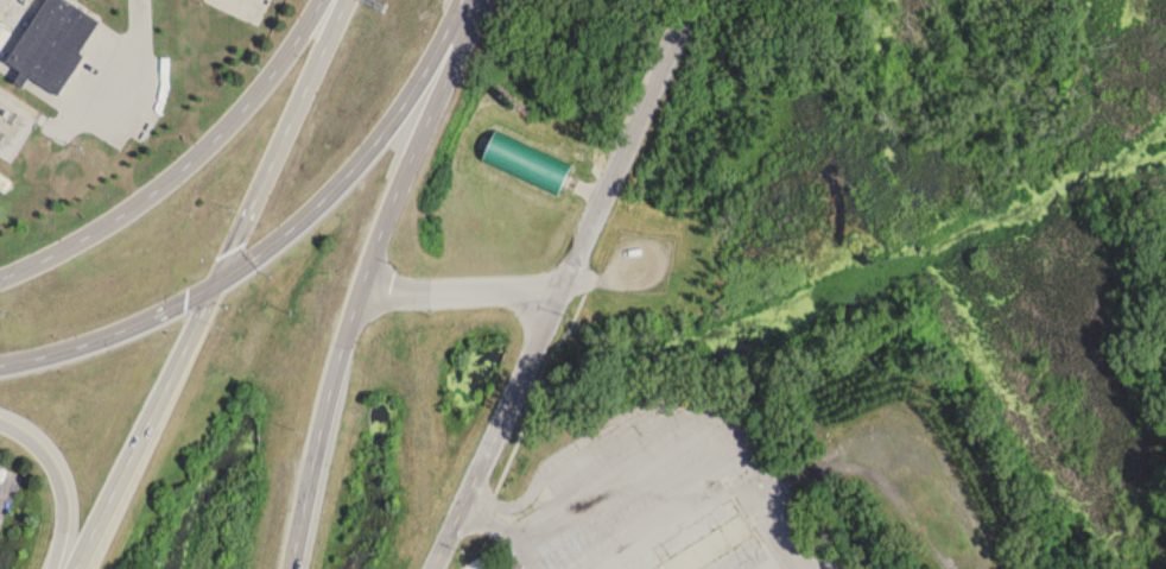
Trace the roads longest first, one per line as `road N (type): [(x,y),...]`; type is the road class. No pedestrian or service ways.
road 1 (tertiary): [(348,0),(77,568)]
road 2 (residential): [(692,0),(432,568)]
road 3 (trunk): [(0,365),(172,309),(309,215),(388,128),(467,0)]
road 4 (tertiary): [(292,568),(357,293),(479,0)]
road 5 (trunk): [(322,0),(284,64),(185,167),(104,228),(0,280)]
road 6 (residential): [(357,293),(560,285)]
road 7 (trunk): [(0,421),(36,444),(57,476),(63,514),(51,568)]

